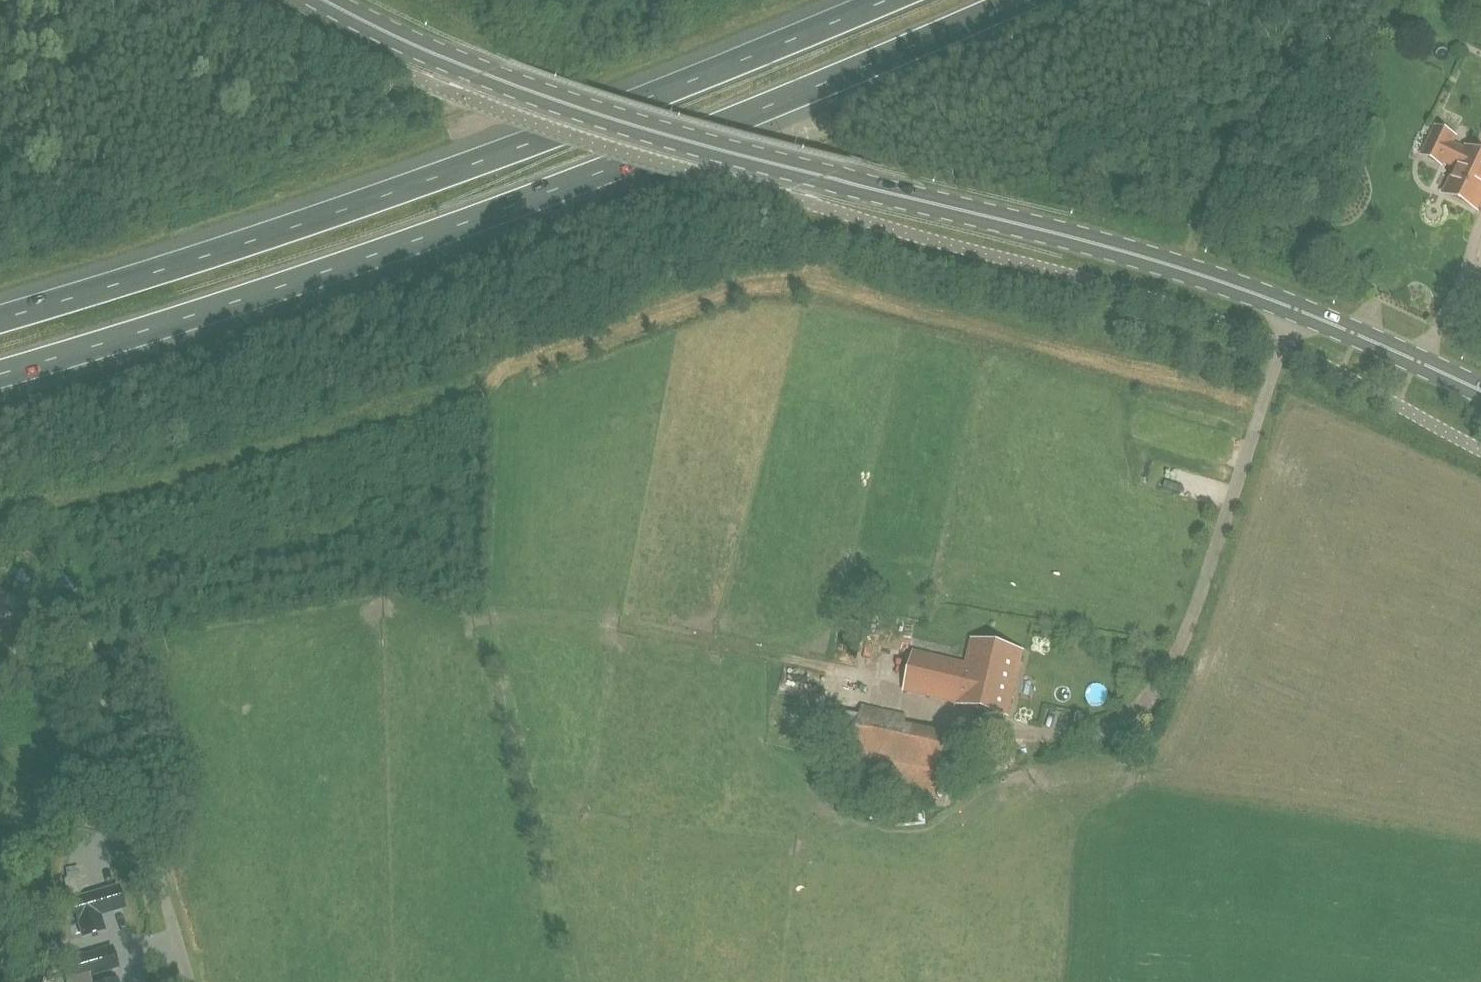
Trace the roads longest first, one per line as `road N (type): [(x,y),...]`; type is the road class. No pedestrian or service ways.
road 1 (secondary): [(1480,393),(1246,291),(1052,231),(581,110),(324,0)]
road 2 (motorway): [(0,374),(280,288),(549,193),(1027,0)]
road 3 (motorway): [(876,0),(519,148),(0,319)]
road 4 (unclassified): [(204,981),(101,570)]

